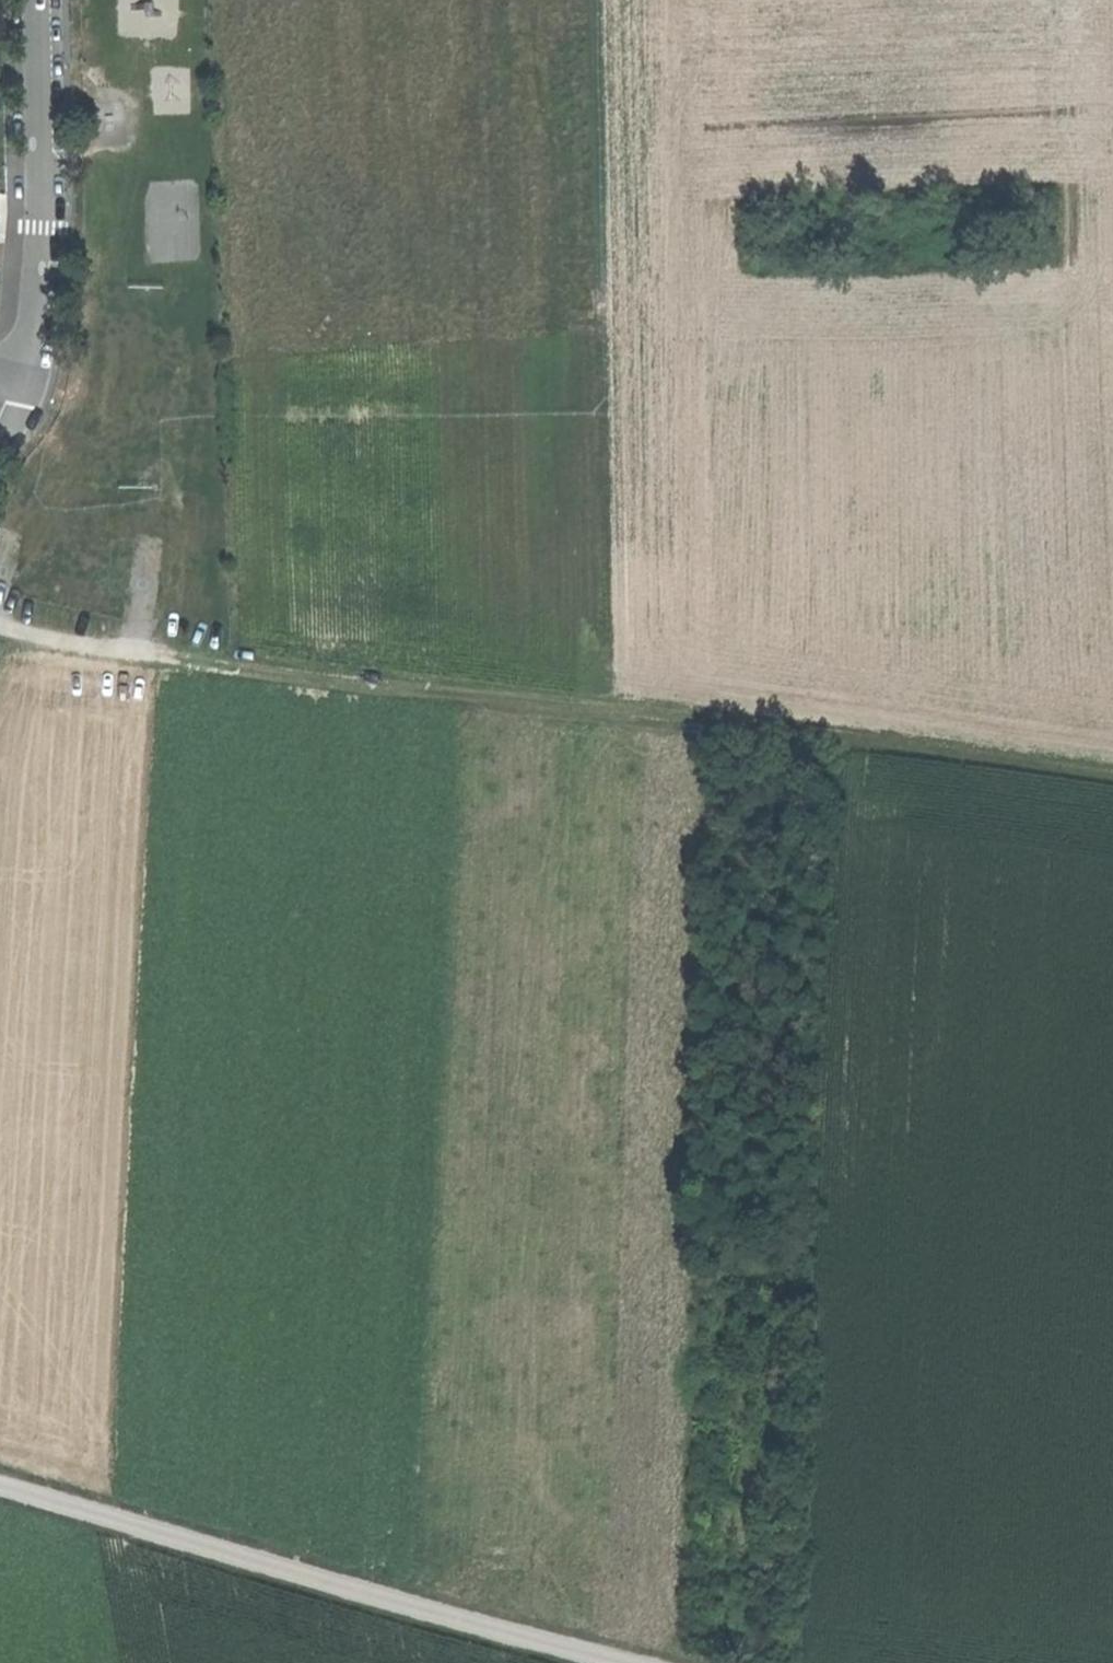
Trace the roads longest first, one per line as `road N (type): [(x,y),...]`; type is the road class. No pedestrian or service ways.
road 1 (track): [(1112,783),(307,680),(0,630)]
road 2 (track): [(659,1662),(356,1592),(0,1484)]
road 3 (residential): [(9,377),(30,356),(40,315),(45,0)]

